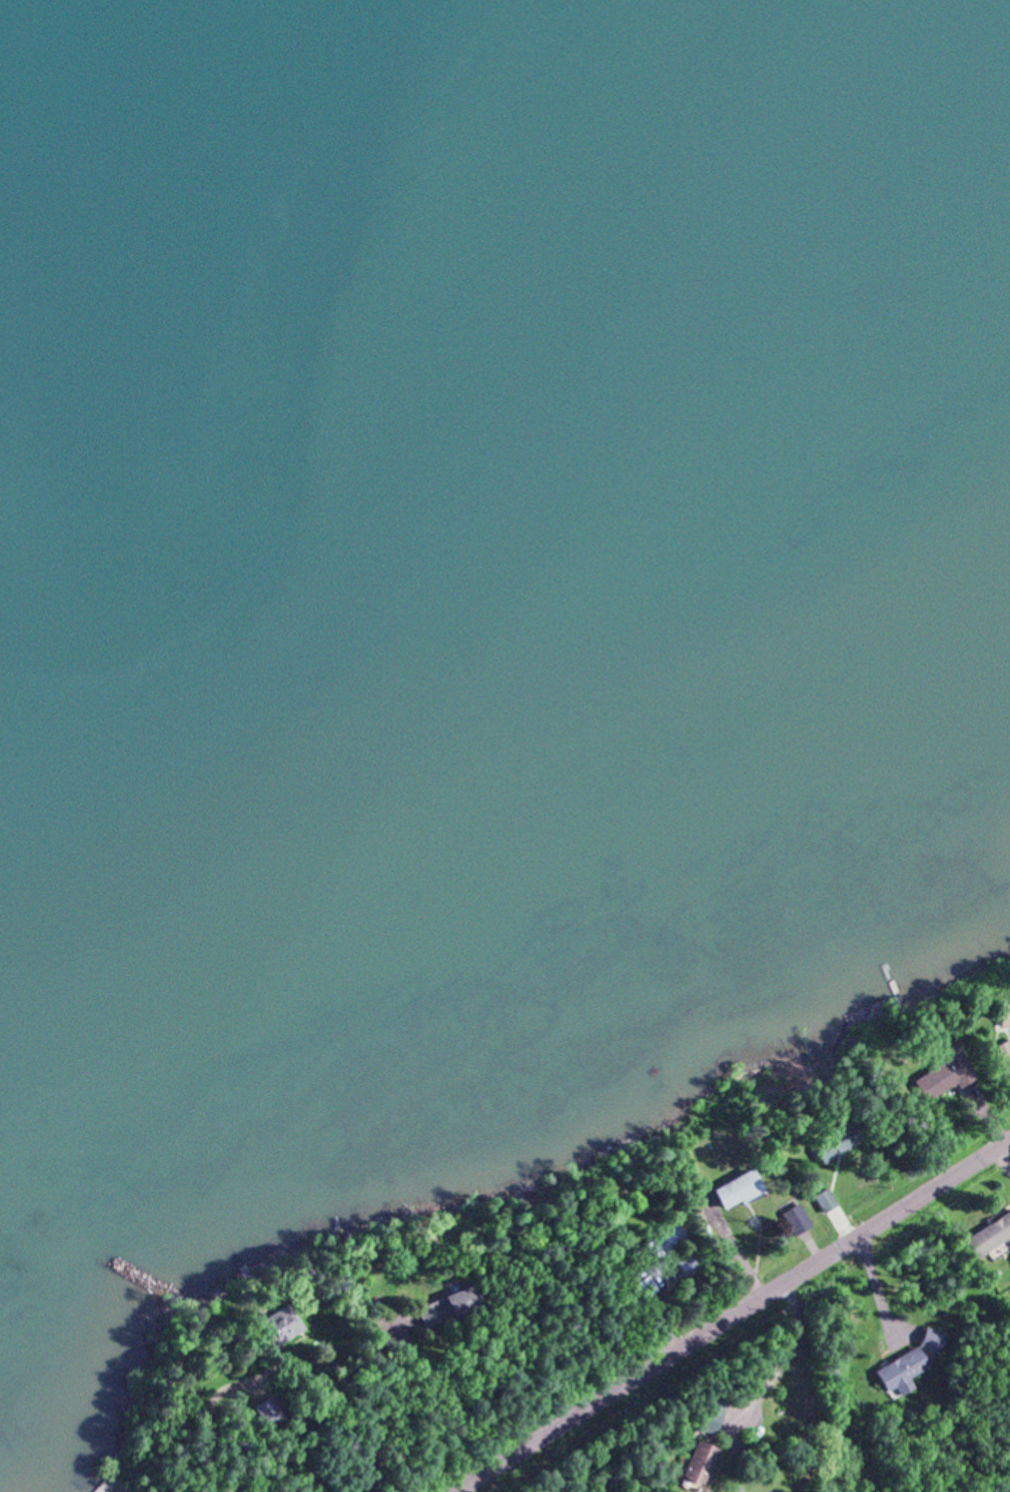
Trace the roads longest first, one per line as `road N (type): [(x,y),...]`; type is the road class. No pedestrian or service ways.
road 1 (residential): [(461,1491),(1009,1141)]

